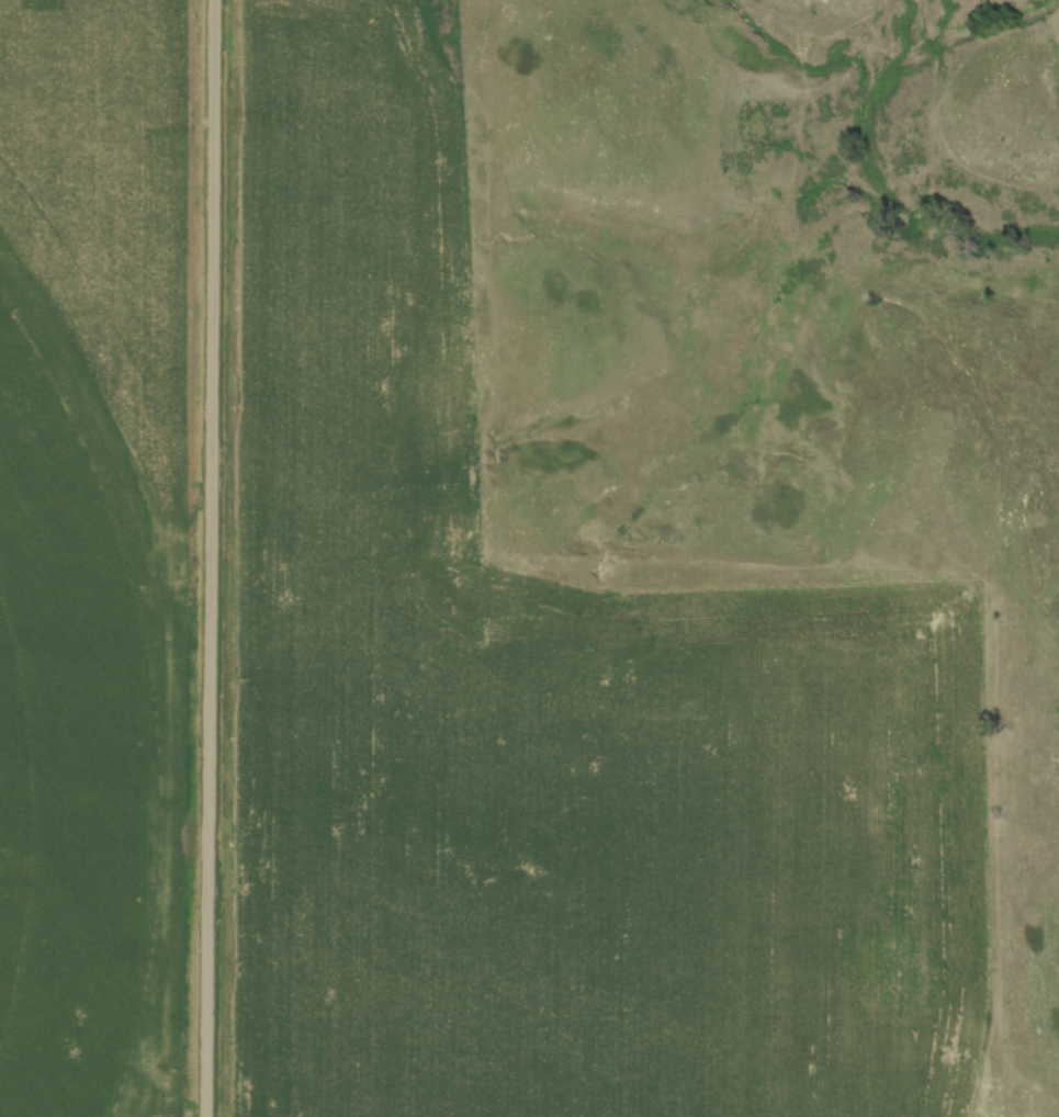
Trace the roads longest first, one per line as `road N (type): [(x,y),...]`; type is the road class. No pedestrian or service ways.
road 1 (residential): [(209,1116),(218,0)]

